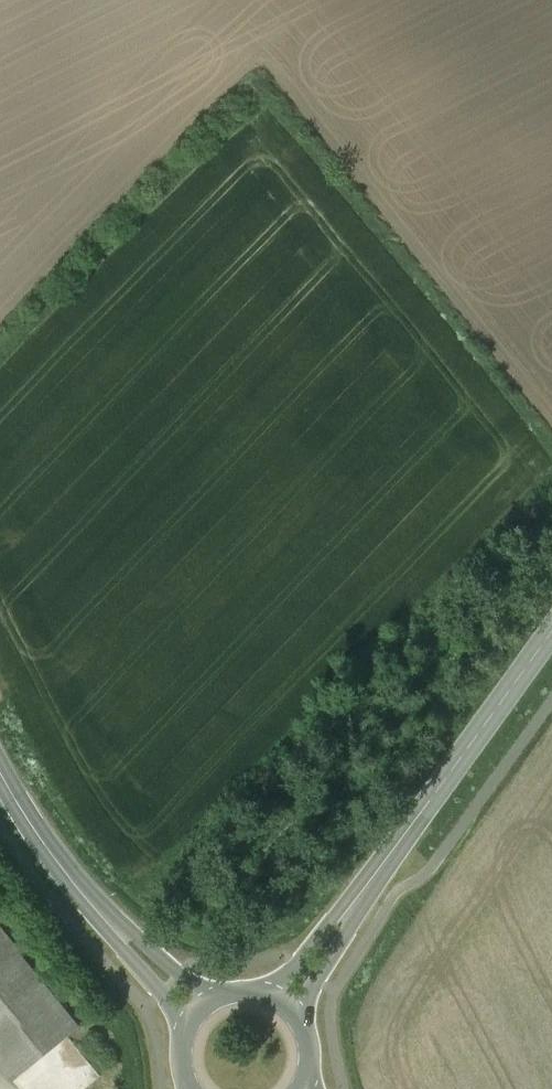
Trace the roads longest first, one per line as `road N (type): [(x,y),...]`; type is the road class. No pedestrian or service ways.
road 1 (tertiary): [(285,1005),(551,632)]
road 2 (tertiary): [(0,771),(66,873),(199,1012)]

